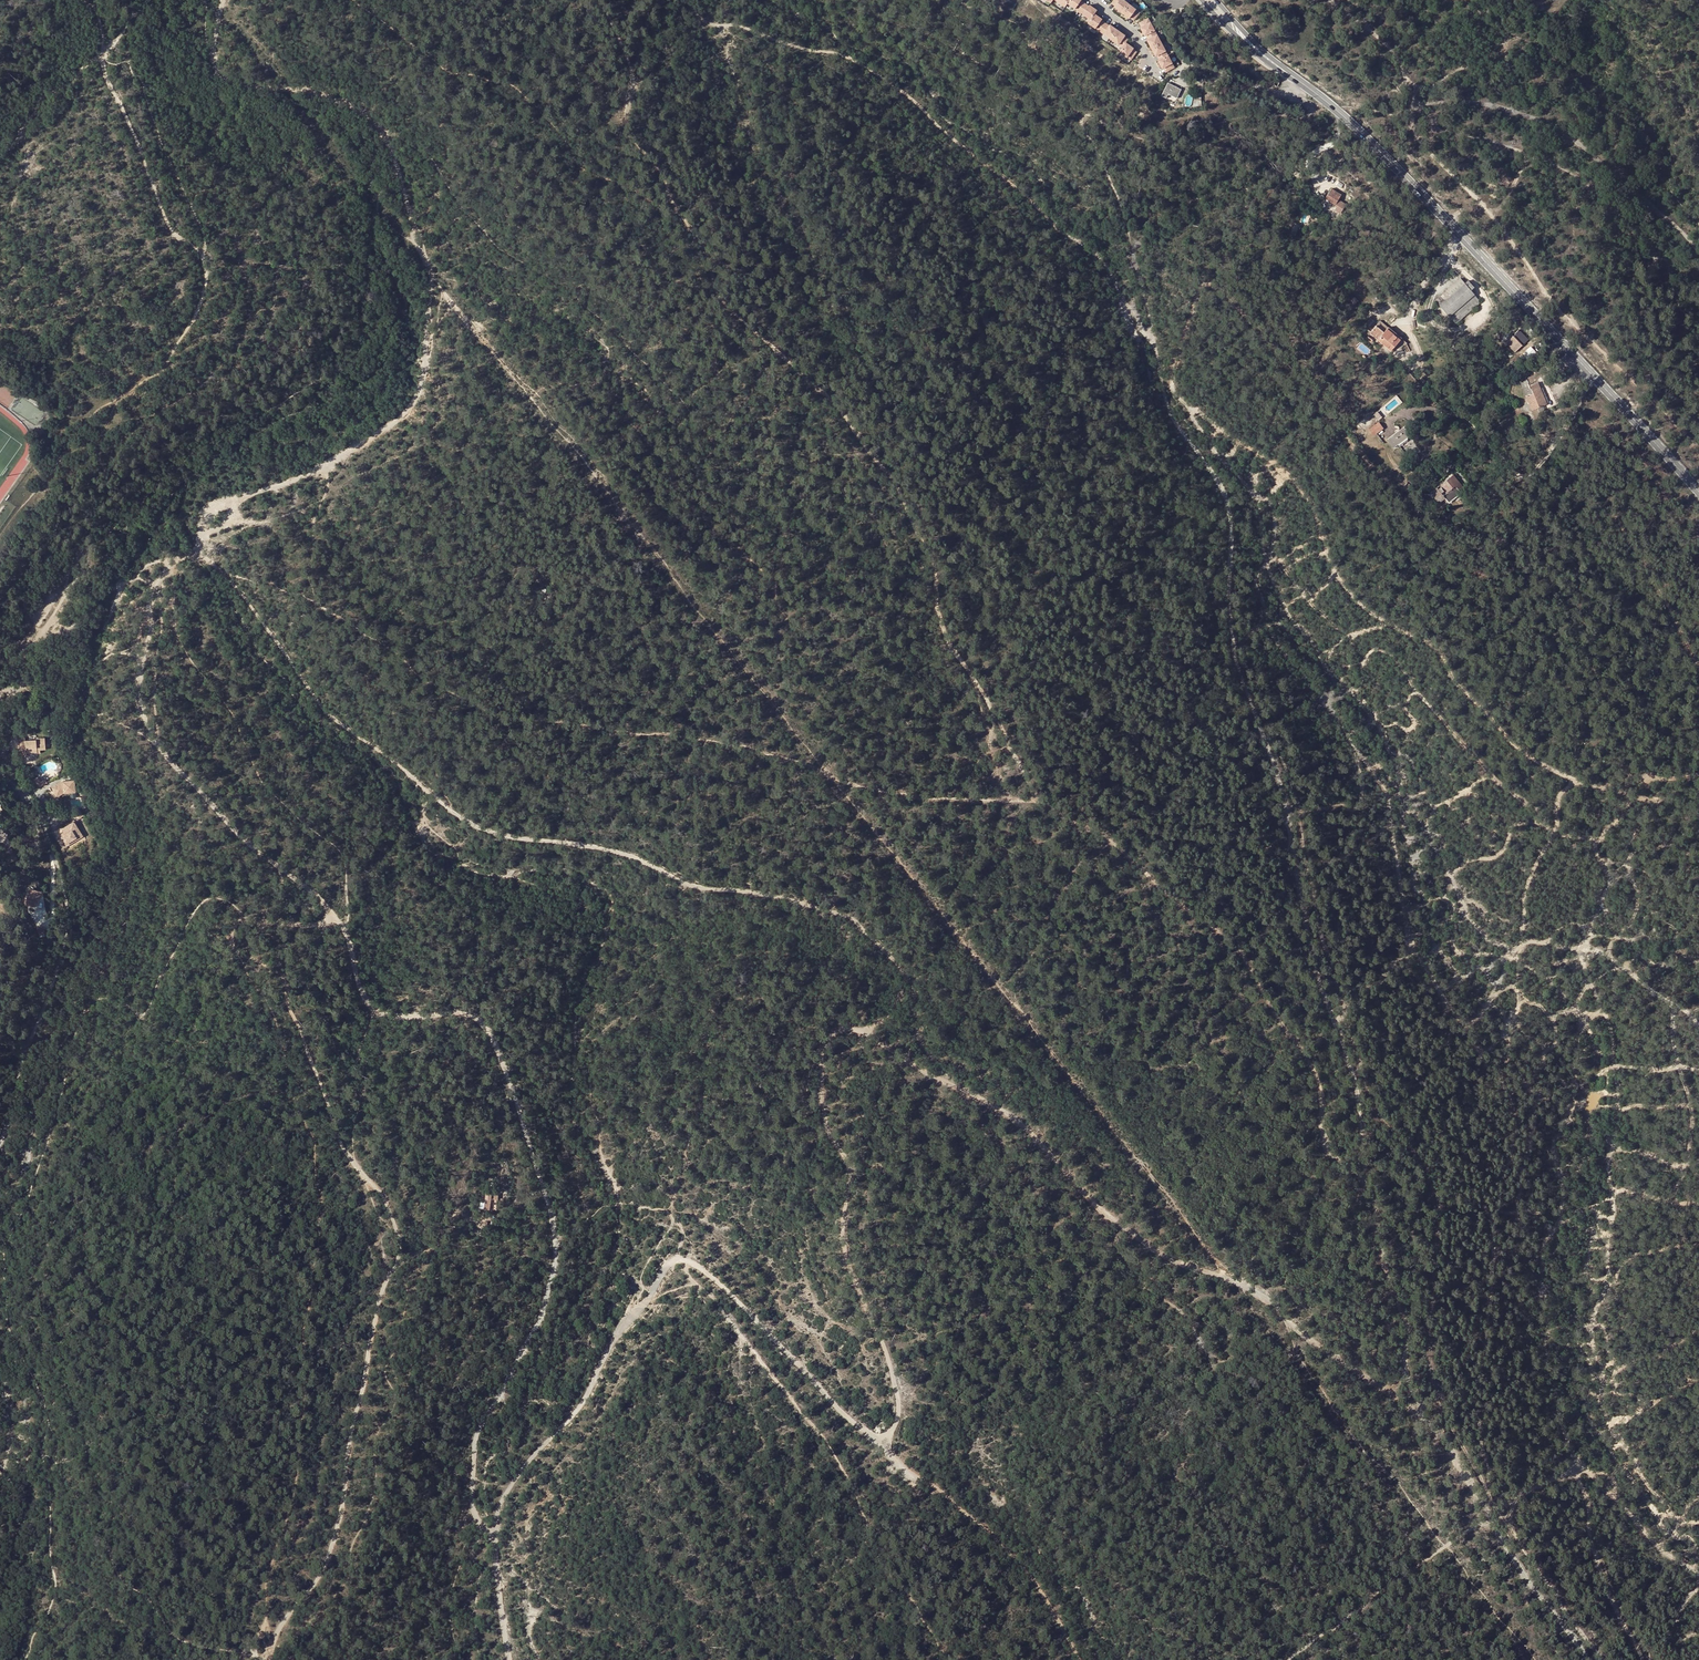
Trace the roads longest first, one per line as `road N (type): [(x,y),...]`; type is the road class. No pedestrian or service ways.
road 1 (track): [(603,0),(632,79),(622,125),(631,142),(649,156),(676,214),(699,240),(717,295),(837,407),(890,474),(933,561),(950,649),(1033,799),(1114,841),(1221,933),(1248,959),(1314,1070),(1327,1153),(1362,1169),(1371,1189),(1408,1336),(1403,1367),(1423,1415),(1584,1659)]
road 2 (track): [(691,0),(699,19),(830,50),(903,91),(1098,256),(1152,345),(1170,413),(1228,503),(1235,666),(1271,758),(1353,1078),(1362,1169)]
road 3 (track): [(1698,1575),(1643,1529),(1605,1475),(1566,1473),(1523,1493),(1506,1517),(1490,1492),(1478,1426),(1481,1369),(1511,1104),(1417,953),(1383,787),(1270,636),(1253,580),(1273,546),(1273,514),(1210,446),(1216,426)]
road 4 (track): [(184,558),(224,572),(332,716),(476,828),(616,852),(694,886),(795,901),(858,925),(899,963),(897,993),(871,1036),(1031,1132),(1098,1207),(1153,1249),(1225,1276)]
road 5 (track): [(1698,669),(1617,516),(1590,519),(1517,567),(1478,569),(1432,531),(1226,292),(1205,287),(1172,376),(1180,400),(1291,477),(1347,591),(1436,649),(1528,756)]
road 6 (track): [(259,1659),(333,1545),(373,1312),(399,1265),(400,1244),(354,1163),(286,1005),(284,977),(231,942),(231,926),(243,917),(320,918),(324,909),(221,818),(156,737),(144,708),(140,685),(156,583),(174,562)]
road 7 (track): [(1225,1276),(922,885),(688,608),(582,456),(433,288)]
road 8 (track): [(1267,625),(1243,644),(1295,800),(1318,925),(1376,1105),(1438,1192),(1432,1375),(1490,1492),(1516,1499)]
road 9 (track): [(1528,756),(1578,782),(1557,797),(1554,834),(1523,907),(1526,941),(1577,949),(1614,1036),(1609,1267),(1591,1341),(1599,1398),(1673,1517),(1698,1524)]
road 10 (track): [(498,1550),(475,1498),(472,1456),(485,1414),(556,1280),(556,1223),(479,1019),(371,999),(348,940),(324,915)]
road 11 (track): [(1641,1659),(1608,1597),(1558,1408),(1539,1277),(1562,1196),(1555,1135),(1578,1027),(1558,985),(1519,961),(1526,941)]
road 12 (primary): [(1290,75),(1350,120),(1698,488)]
road 13 (track): [(1321,536),(1281,561),(1309,601),(1343,632),(1394,656),(1418,694),(1554,834),(1599,841)]
road 14 (track): [(1409,107),(1423,148),(1487,210),(1544,291),(1698,446)]
road 15 (track): [(184,558),(205,513),(329,465),(405,411),(423,386),(433,288)]
road 16 (track): [(642,1309),(507,1499),(498,1550),(511,1659)]
road 17 (track): [(1698,256),(1612,168),(1538,115),(1478,101),(1409,107)]
road 18 (track): [(433,288),(402,218),(386,137),(373,121),(317,94),(220,74)]
road 19 (track): [(1629,796),(1628,812),(1602,832),(1597,847),(1609,876),(1577,949),(1605,957),(1698,1019)]
road 20 (track): [(347,0),(459,71),(515,86),(556,129),(622,125)]
road 21 (track): [(0,1144),(66,931),(69,904),(54,851)]
road 22 (track): [(1523,950),(1482,933),(1465,914),(1418,820),(1384,772),(1365,761)]
road 23 (track): [(1225,1276),(1423,1415)]
road 24 (track): [(98,57),(170,229),(204,256)]
road 25 (track): [(1361,1066),(1376,1036),(1415,1001),(1432,1018),(1416,1053),(1442,1047),(1448,1001)]
road 26 (track): [(1506,1517),(1601,1659)]
road 27 (track): [(1578,782),(1651,801),(1656,793),(1647,778),(1698,774)]
road 28 (track): [(59,606),(75,580),(119,587),(156,562),(184,558)]
road 29 (track): [(1592,184),(1527,158),(1500,209),(1487,210)]
road 30 (track): [(1698,961),(1605,918),(1599,901)]
road 31 (track): [(1450,877),(1461,864),(1504,849),(1518,822),(1545,822)]

